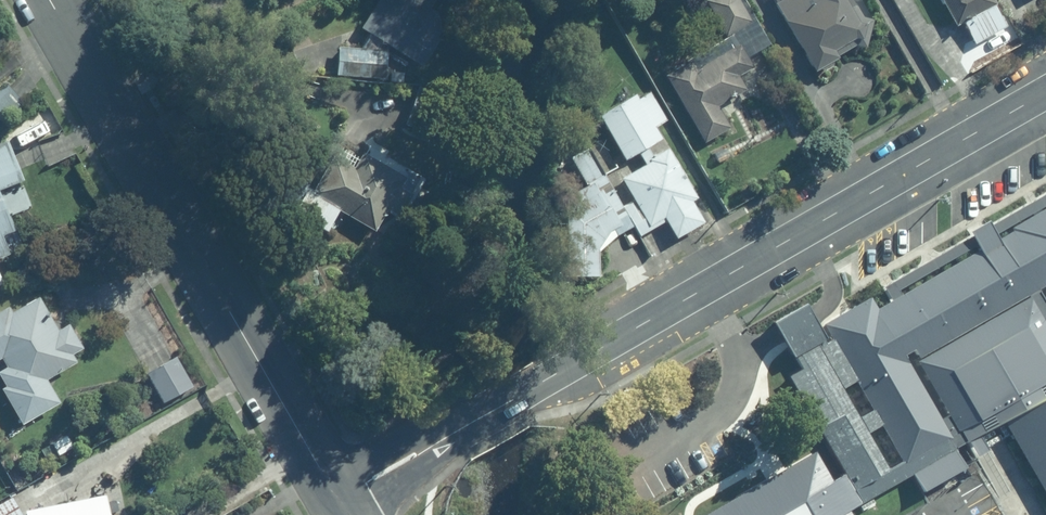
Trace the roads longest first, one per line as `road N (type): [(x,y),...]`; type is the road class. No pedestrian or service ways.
road 1 (residential): [(337,498),(1045,91)]
road 2 (tertiary): [(337,498),(48,0)]

